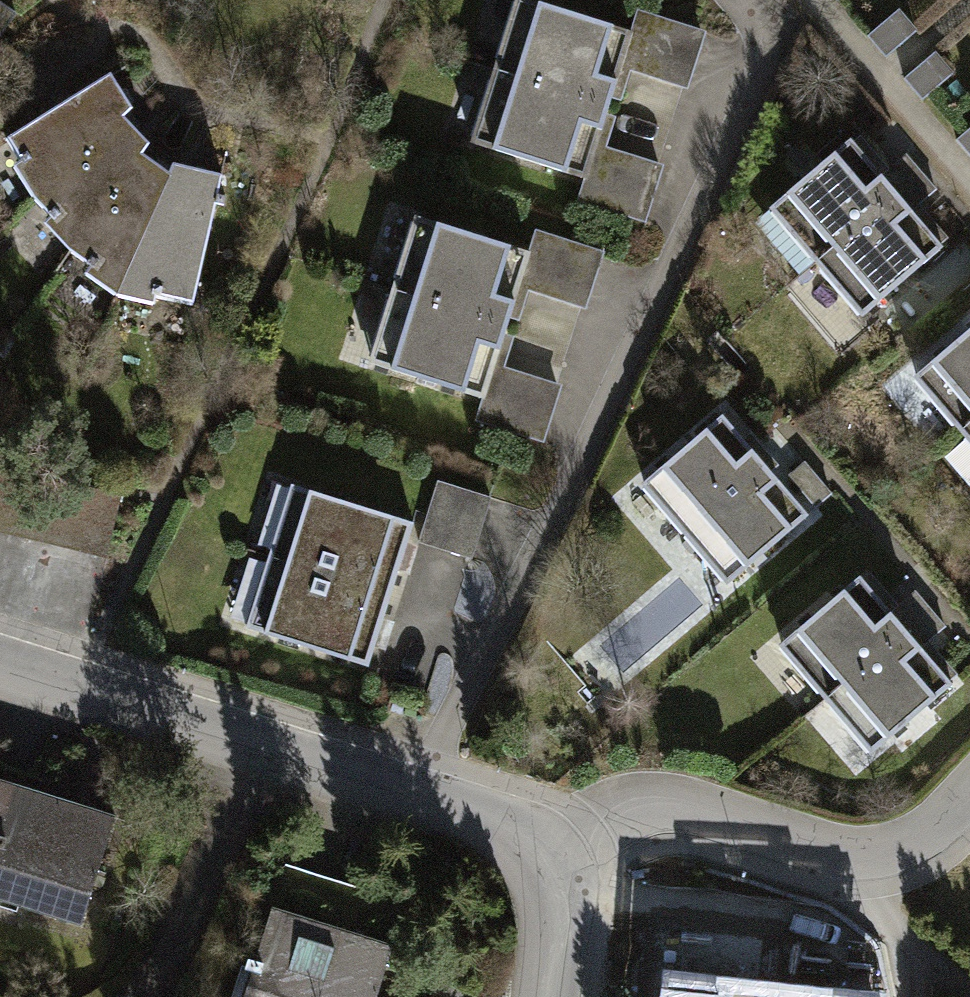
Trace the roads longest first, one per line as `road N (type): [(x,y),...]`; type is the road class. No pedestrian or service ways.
road 1 (residential): [(543,862),(501,830),(0,668)]
road 2 (residential): [(543,862),(635,809),(694,808),(865,857),(899,849),(969,790)]
road 3 (residential): [(547,996),(556,910),(543,862)]

